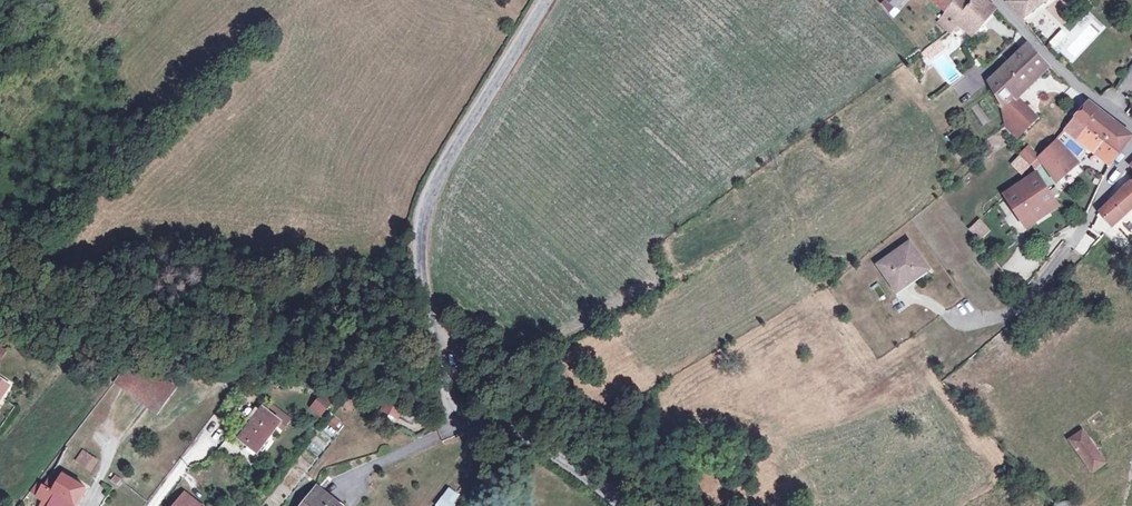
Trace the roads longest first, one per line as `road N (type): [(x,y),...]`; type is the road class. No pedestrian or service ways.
road 1 (residential): [(539,0),(443,151),(411,231),(450,415),(558,458),(616,505)]
road 2 (residential): [(1109,109),(1060,73),(991,0)]

